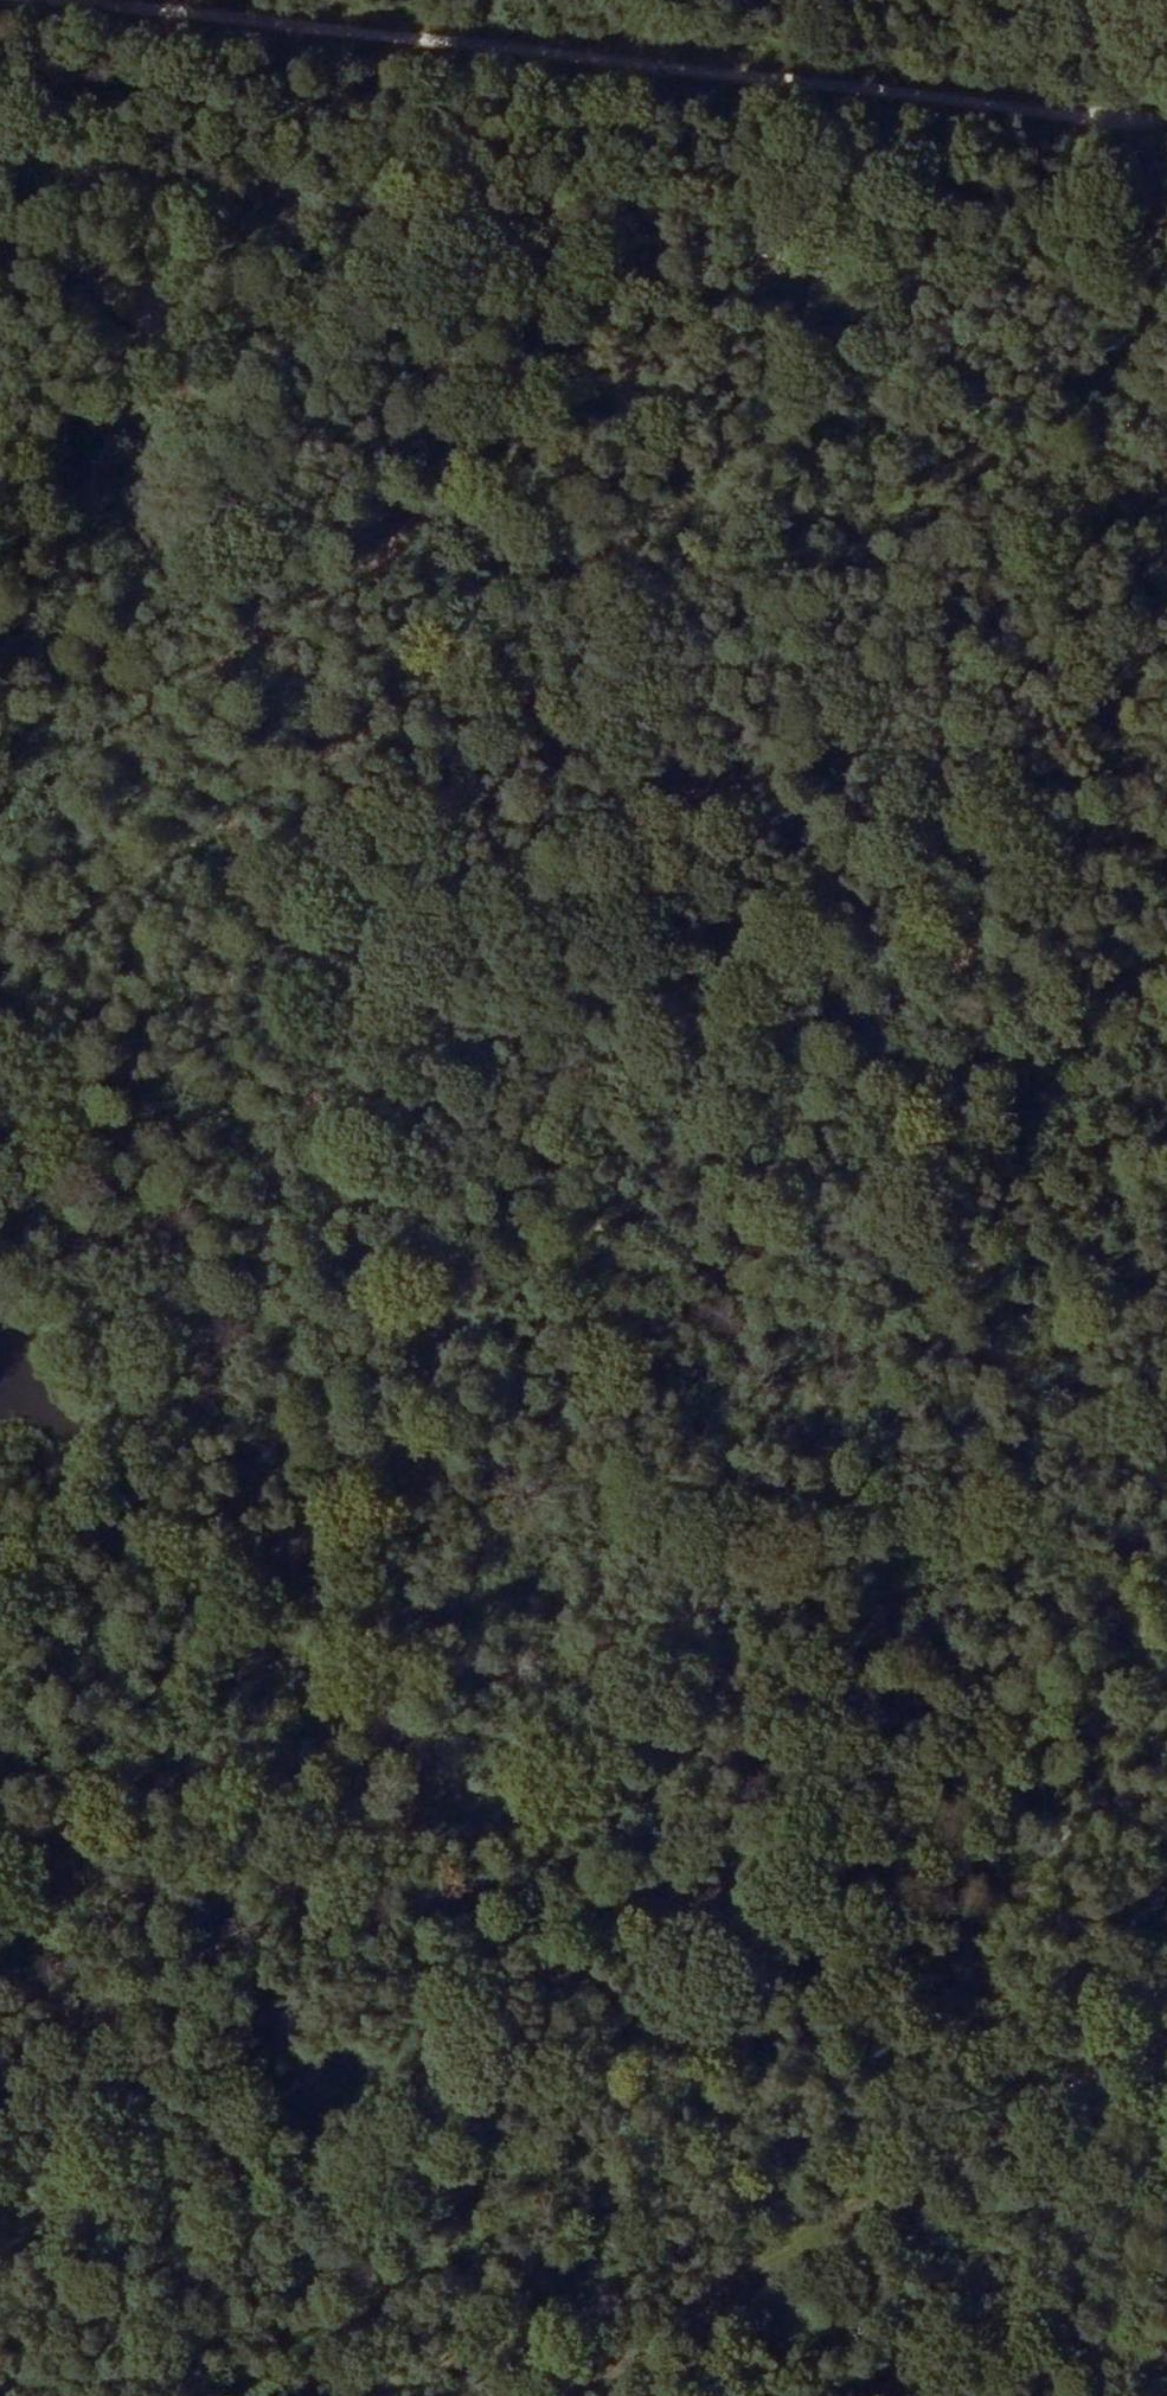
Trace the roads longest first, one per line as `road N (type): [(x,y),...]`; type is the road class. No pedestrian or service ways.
road 1 (track): [(0,0),(284,42),(1166,133)]

